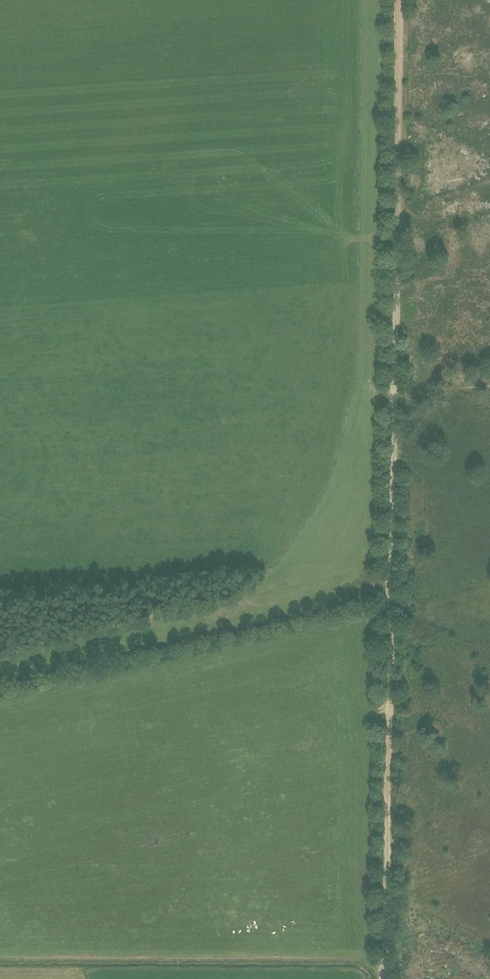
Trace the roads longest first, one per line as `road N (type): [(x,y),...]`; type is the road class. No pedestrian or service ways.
road 1 (track): [(386,978),(391,574)]
road 2 (track): [(393,398),(399,0)]
road 3 (track): [(391,574),(393,398)]

